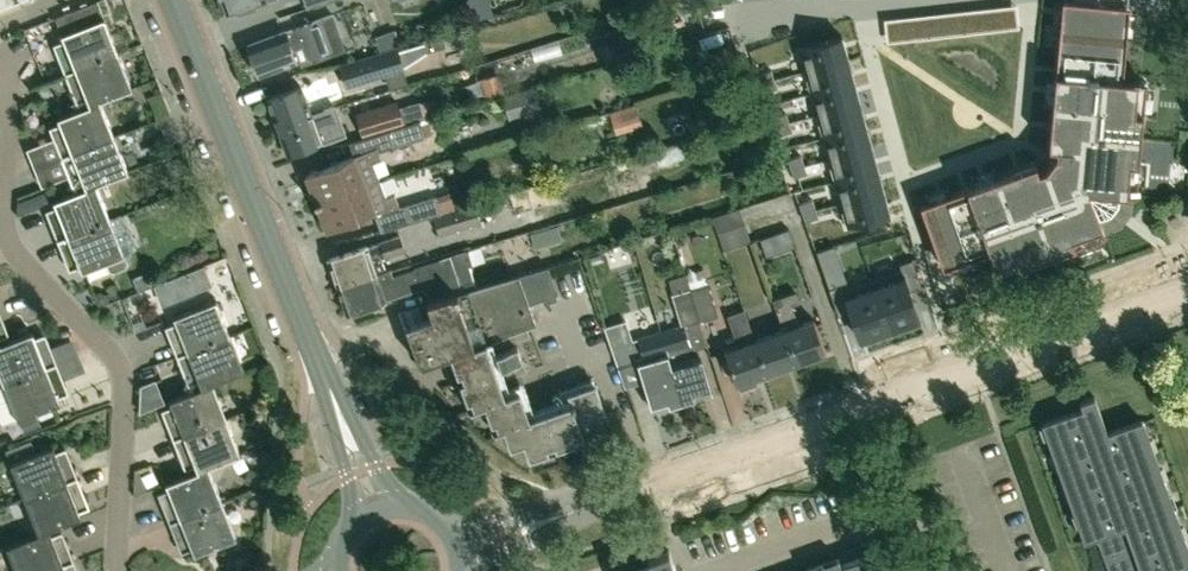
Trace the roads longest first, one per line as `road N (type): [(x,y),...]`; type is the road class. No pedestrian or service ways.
road 1 (residential): [(117,570),(120,370),(6,238),(2,60)]
road 2 (secondary): [(374,509),(173,0)]
road 3 (residential): [(460,549),(873,404)]
road 4 (residential): [(873,404),(1187,292)]

